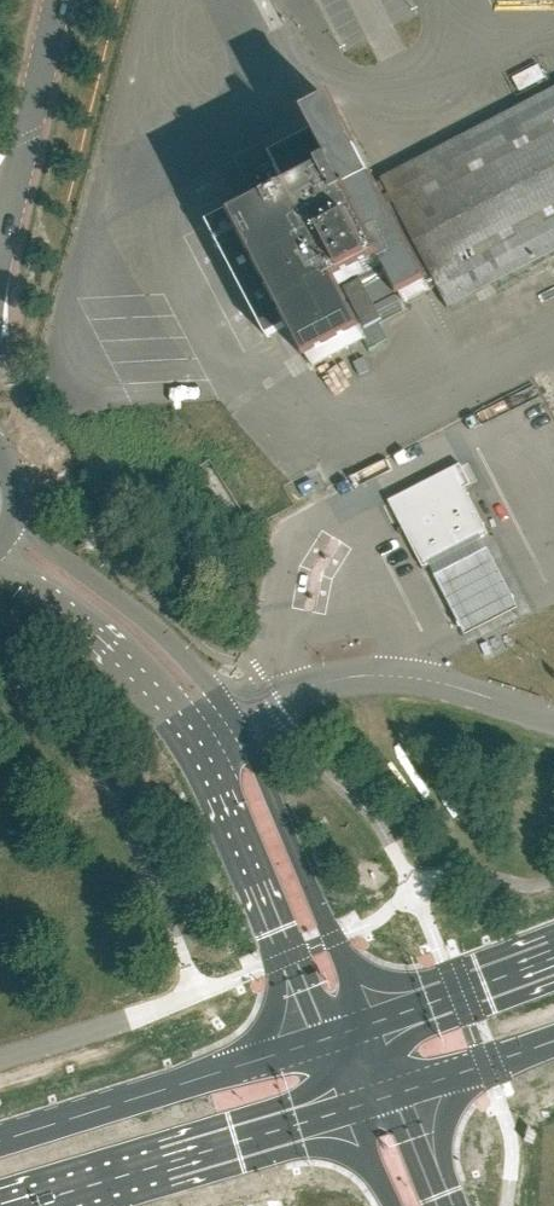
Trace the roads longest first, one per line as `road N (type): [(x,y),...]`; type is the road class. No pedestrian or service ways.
road 1 (primary): [(321,1045),(0,1142)]
road 2 (tertiary): [(373,1027),(244,719)]
road 3 (tertiary): [(204,741),(321,1045)]
road 4 (unclassified): [(244,719),(346,678),(409,676),(553,720)]
road 5 (primary): [(52,1205),(348,1117)]
road 6 (tertiary): [(244,719),(175,644),(11,519)]
road 7 (tertiary): [(0,553),(149,679),(204,741)]
road 8 (tertiary): [(0,261),(59,0)]
road 9 (primary): [(553,963),(373,1027)]
road 10 (primary): [(401,1099),(553,1044)]

